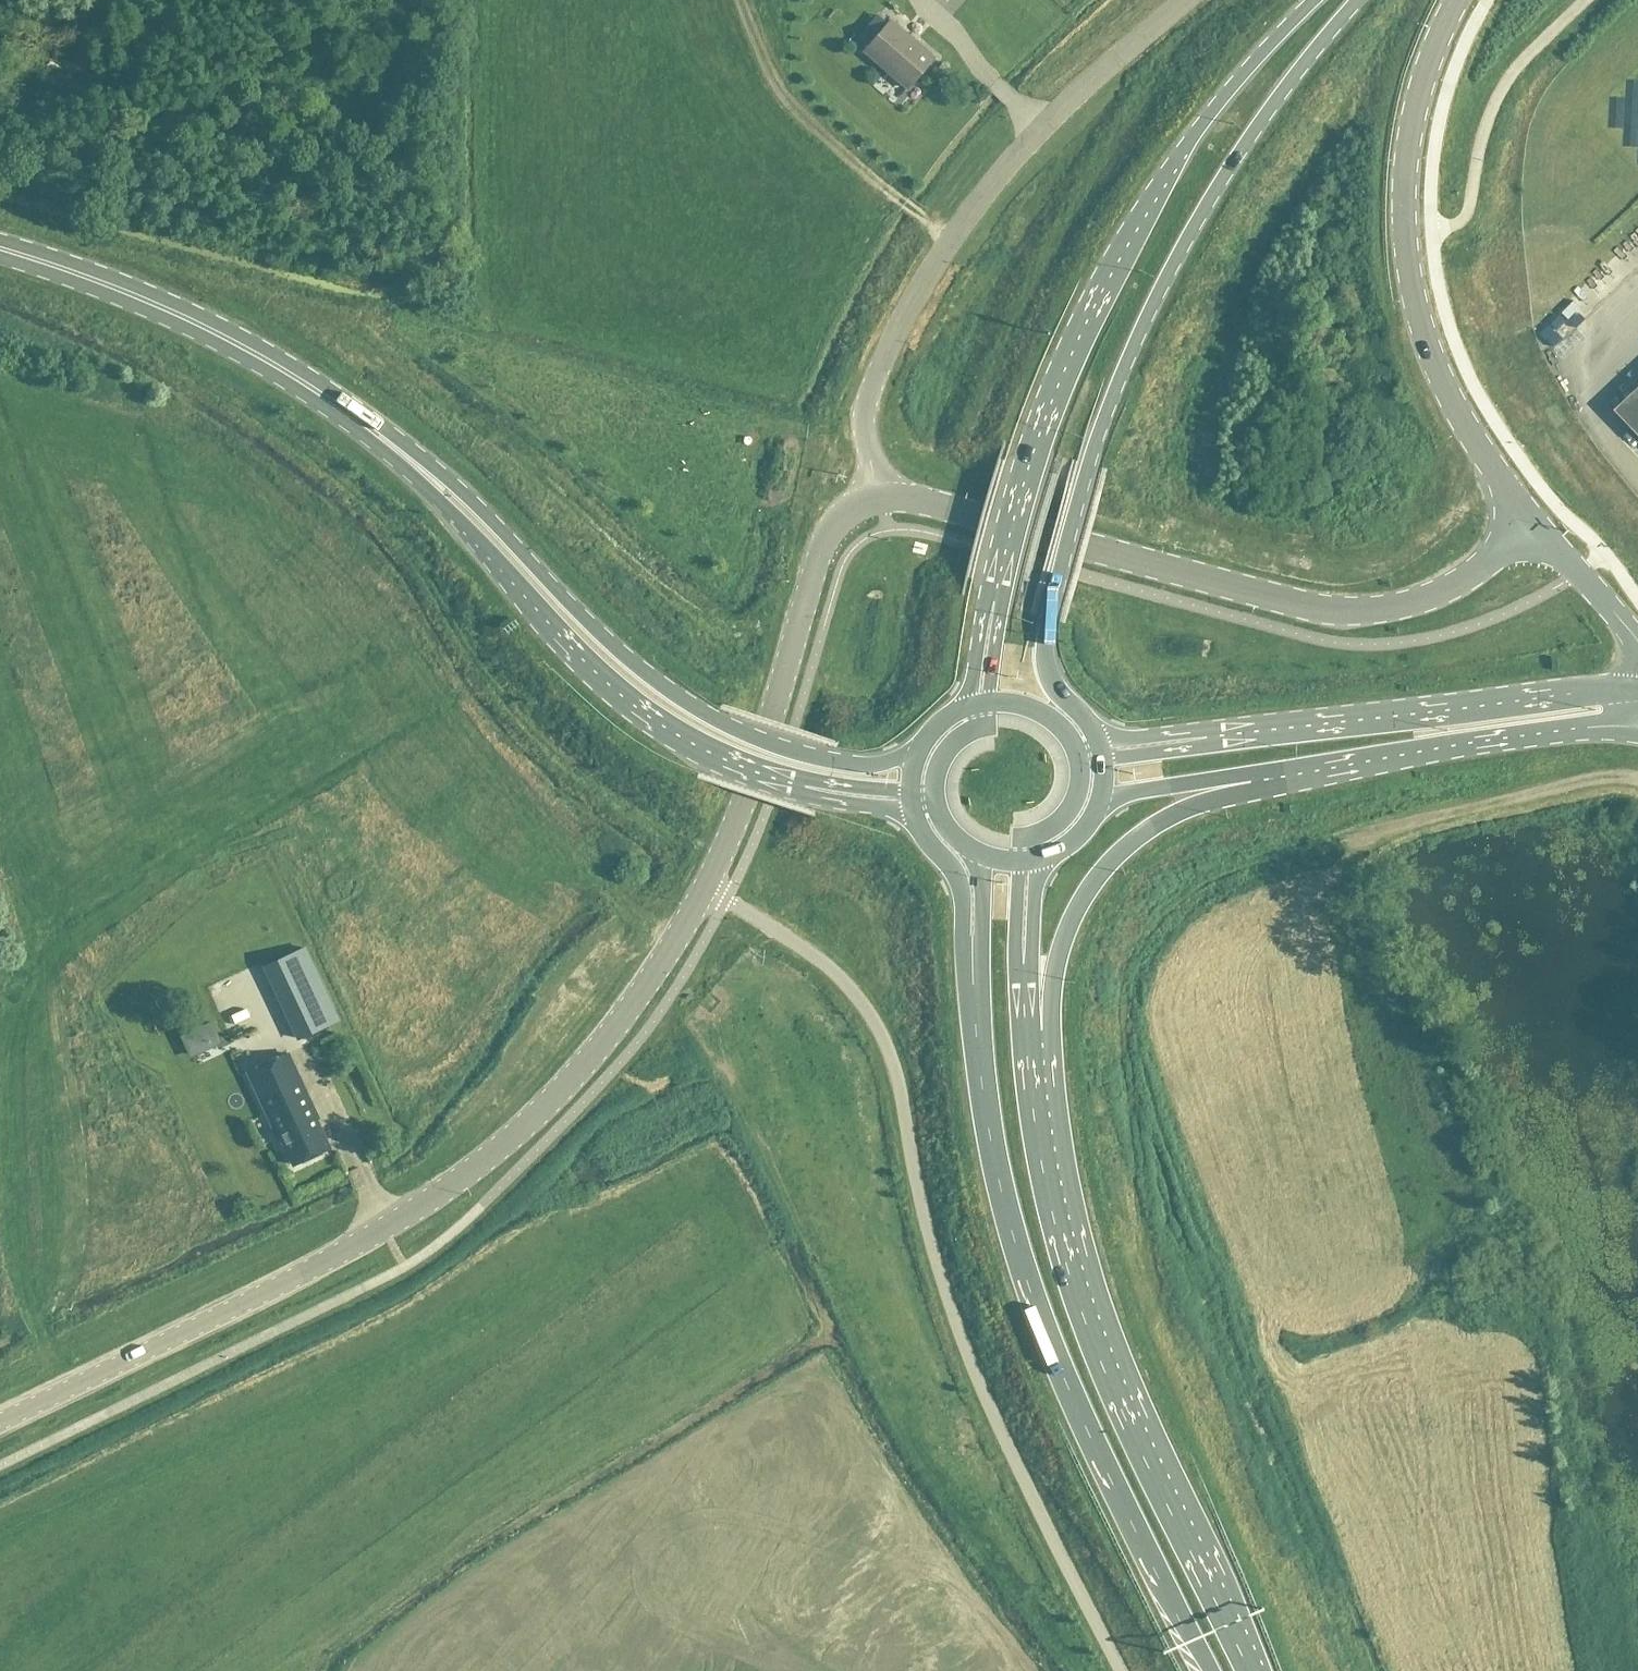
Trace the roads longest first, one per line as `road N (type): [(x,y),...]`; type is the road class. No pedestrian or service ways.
road 1 (tertiary): [(0,1423),(376,1236),(464,1177),(551,1104),(647,988),(707,888),(824,544),(852,507),(877,498)]
road 2 (primary): [(1095,742),(1049,678),(1043,646),(1099,432),(1162,284),(1235,159),(1355,0)]
road 3 (primary): [(973,961),(988,1133),(1020,1263),(1100,1457),(1208,1670)]
road 4 (tertiary): [(877,498),(921,502),(1307,607),(1363,613),(1425,599),(1536,528)]
road 5 (primary): [(1314,0),(1230,89),(1104,279),(1029,474),(994,605)]
road 6 (secondary): [(914,756),(863,767),(809,754),(737,729),(675,692),(590,624),(446,479),(358,420)]
road 7 (primary): [(1248,1670),(1076,1287),(1048,1177),(1032,1055)]
road 8 (unclassified): [(877,498),(863,433),(868,392),(966,213),(1035,134),(1186,0)]
road 9 (secondary): [(358,420),(566,642),(655,721),(727,761),(819,790)]
road 10 (tertiary): [(1536,528),(1460,417),(1409,275),(1403,194),(1410,119),(1456,0)]
road 11 (tertiary): [(1637,697),(1552,696),(1203,738)]
road 12 (secondary): [(0,250),(216,329),(358,420)]
road 13 (primary): [(1032,1055),(1062,944),(1100,876),(1157,824),(1267,773)]
road 14 (tertiary): [(1267,773),(1500,738),(1637,735)]
road 15 (track): [(741,0),(783,97),(950,240)]
road 16 (track): [(1637,781),(1580,784),(1340,846)]
road 17 (tertiary): [(1100,797),(1267,773)]
road 18 (primary): [(913,813),(954,873),(973,961)]
road 19 (tertiary): [(1536,528),(1637,640)]
road 20 (primary): [(1018,861),(1023,846),(1074,801),(1076,758)]

